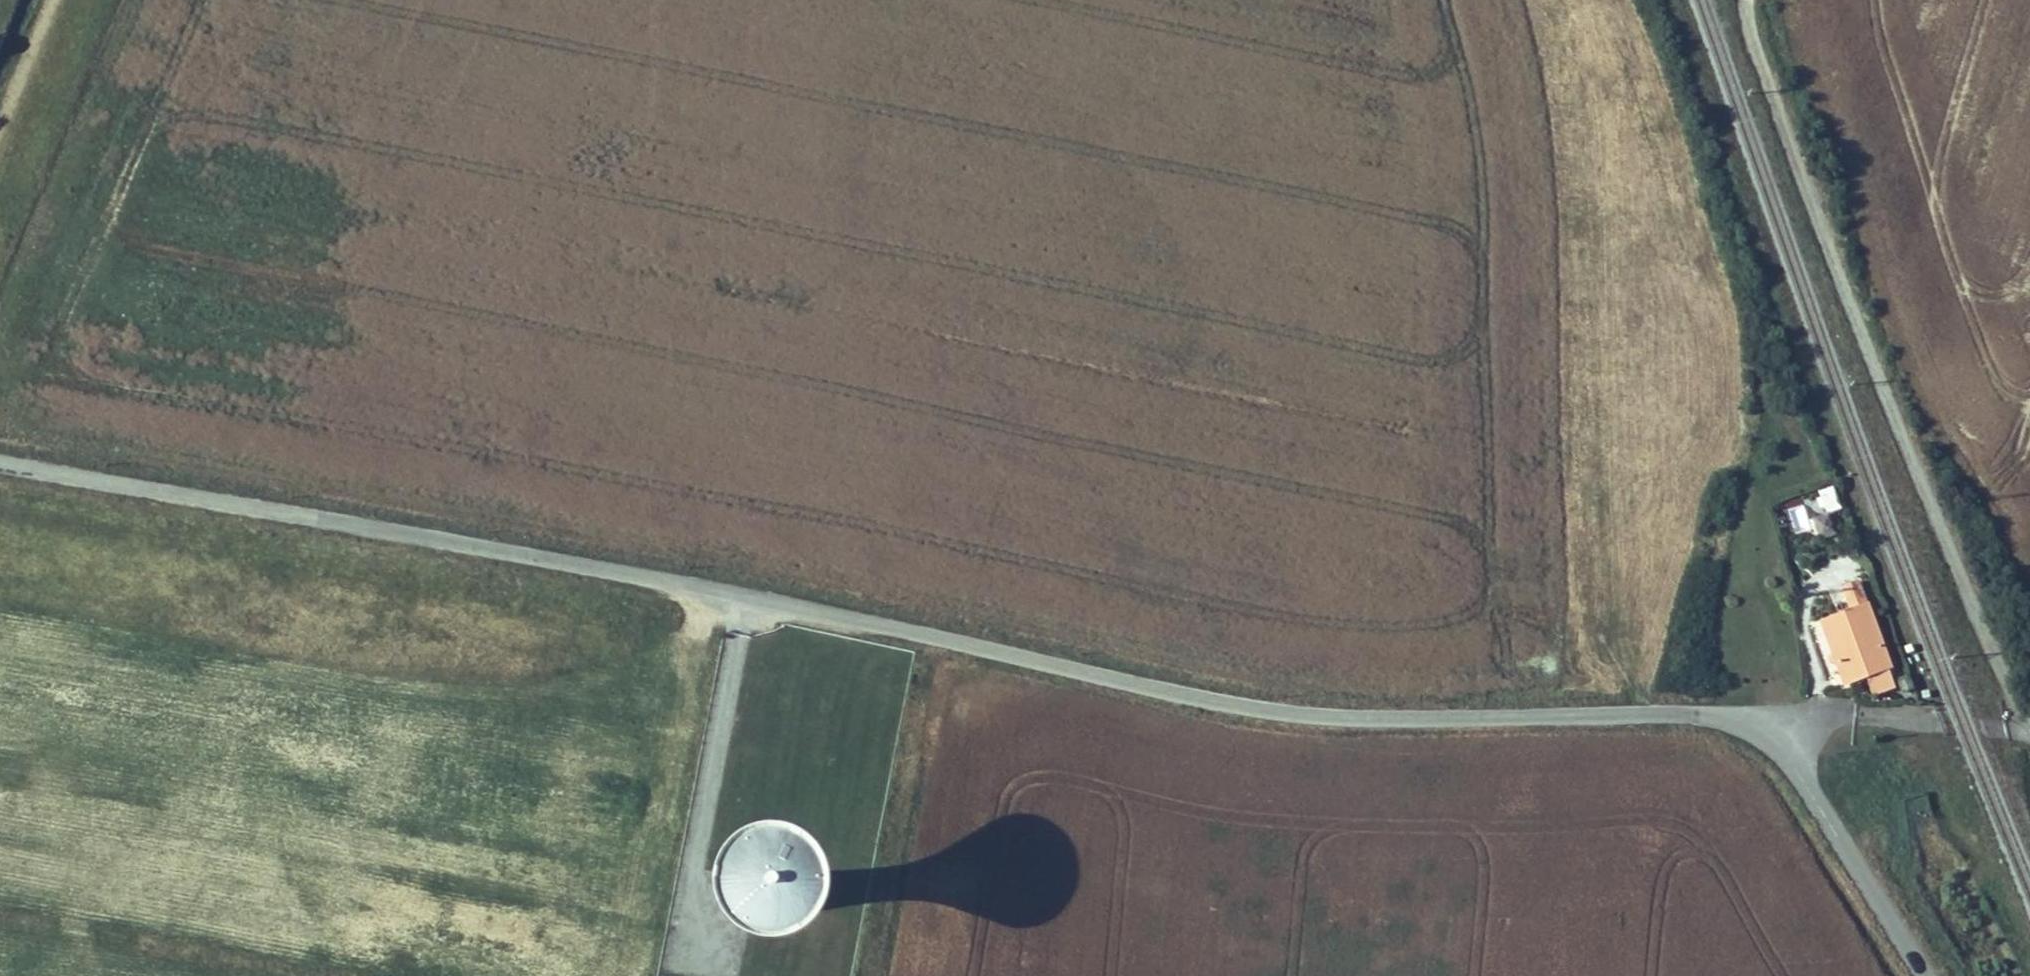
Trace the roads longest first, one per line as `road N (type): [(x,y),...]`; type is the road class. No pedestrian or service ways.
road 1 (unclassified): [(0,461),(638,575),(1268,710),(1750,718)]
road 2 (unclassified): [(2029,717),(2006,680),(1881,386),(1760,61),(1747,0)]
road 3 (unclassified): [(1924,975),(1780,741),(1750,718)]

